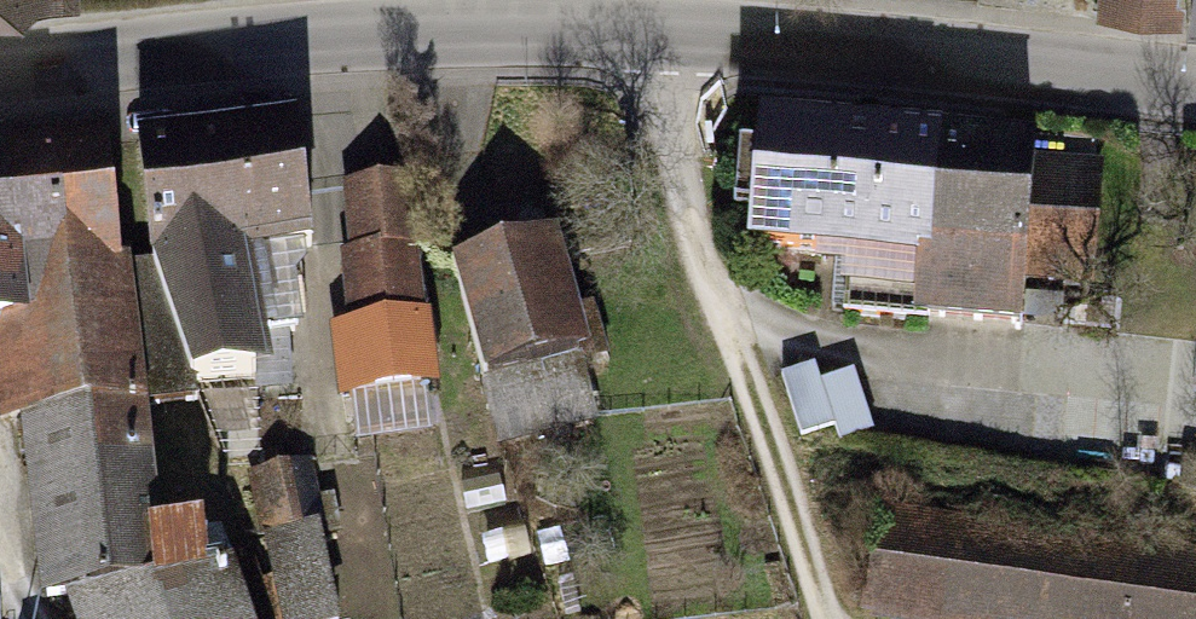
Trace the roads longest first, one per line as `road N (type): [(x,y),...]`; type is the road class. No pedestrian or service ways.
road 1 (secondary): [(0,73),(389,40),(635,42),(1195,93)]

